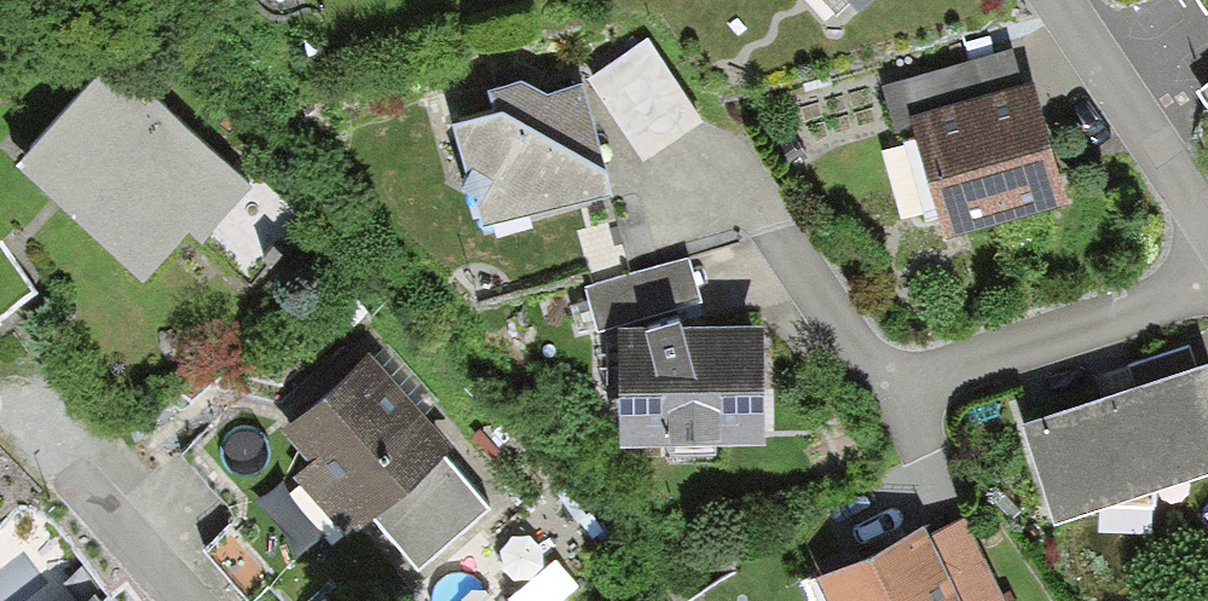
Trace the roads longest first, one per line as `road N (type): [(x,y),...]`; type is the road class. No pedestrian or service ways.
road 1 (residential): [(1207,281),(925,379),(878,374),(698,146)]
road 2 (residential): [(1058,0),(1207,225)]
road 3 (residential): [(180,600),(76,481),(0,423)]

